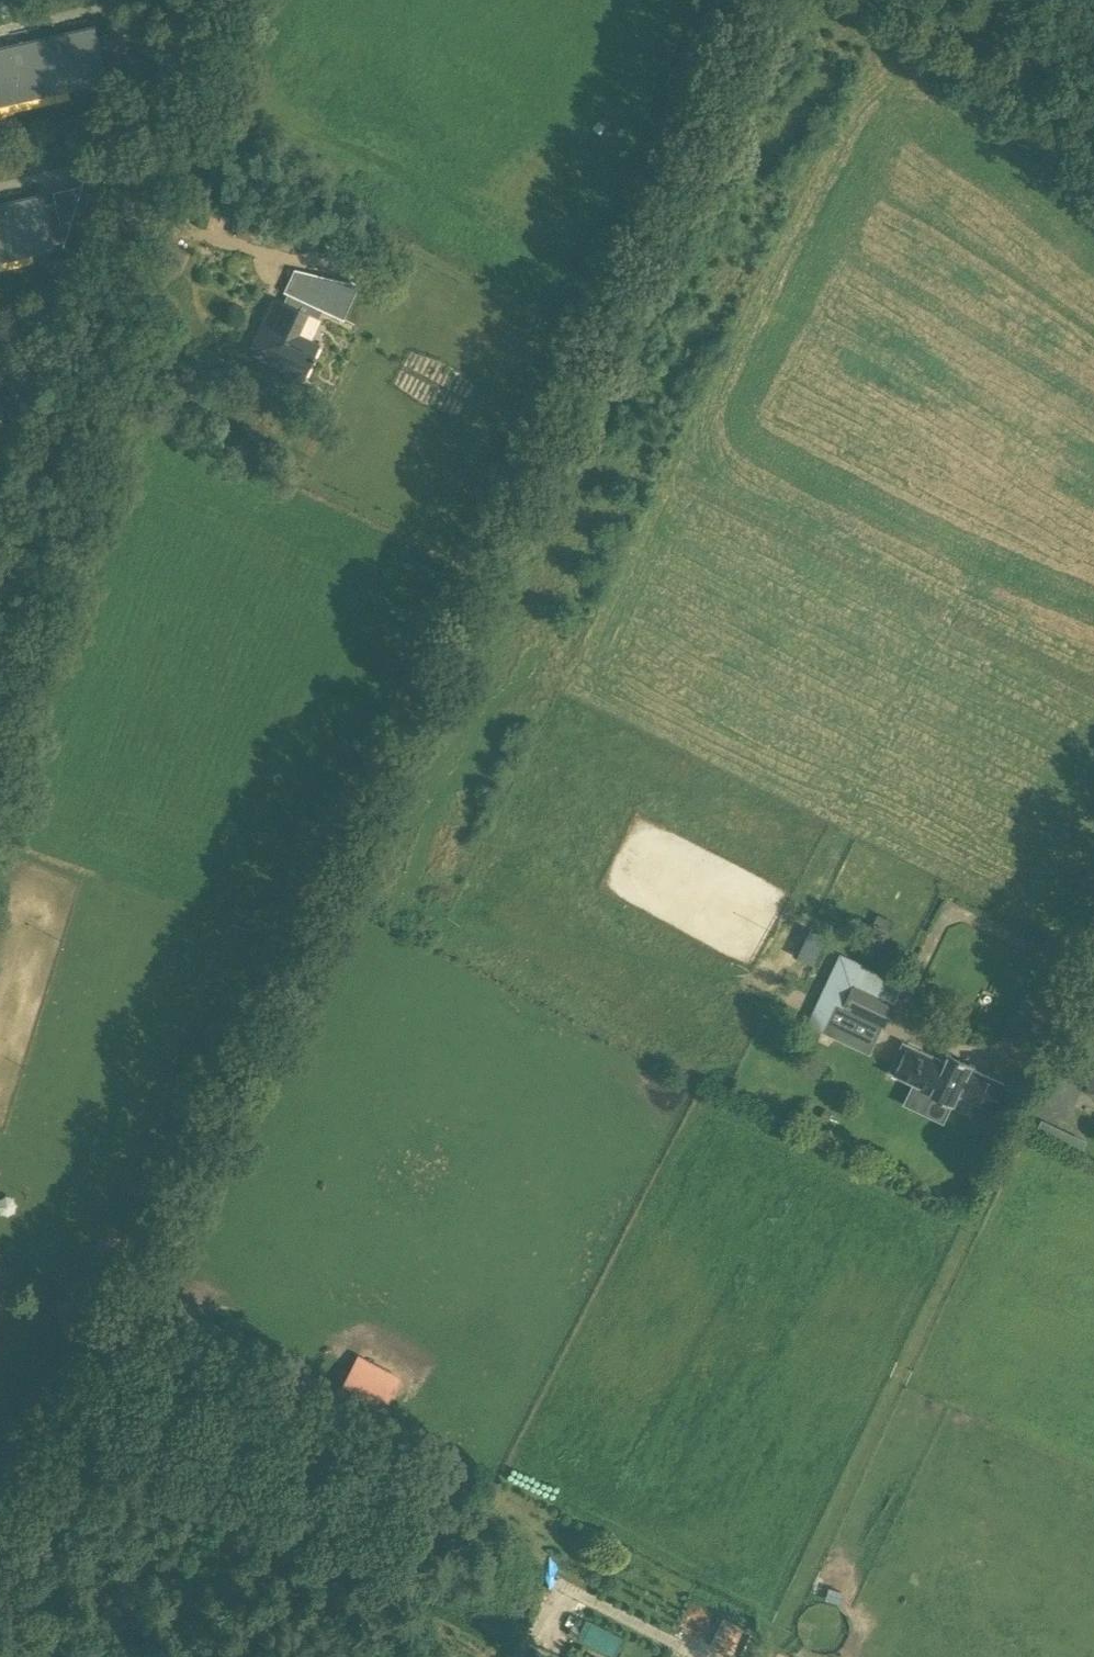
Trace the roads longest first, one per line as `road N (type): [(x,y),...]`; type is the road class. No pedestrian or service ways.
road 1 (residential): [(0,618),(194,0)]
road 2 (unclassified): [(1093,123),(908,0)]

